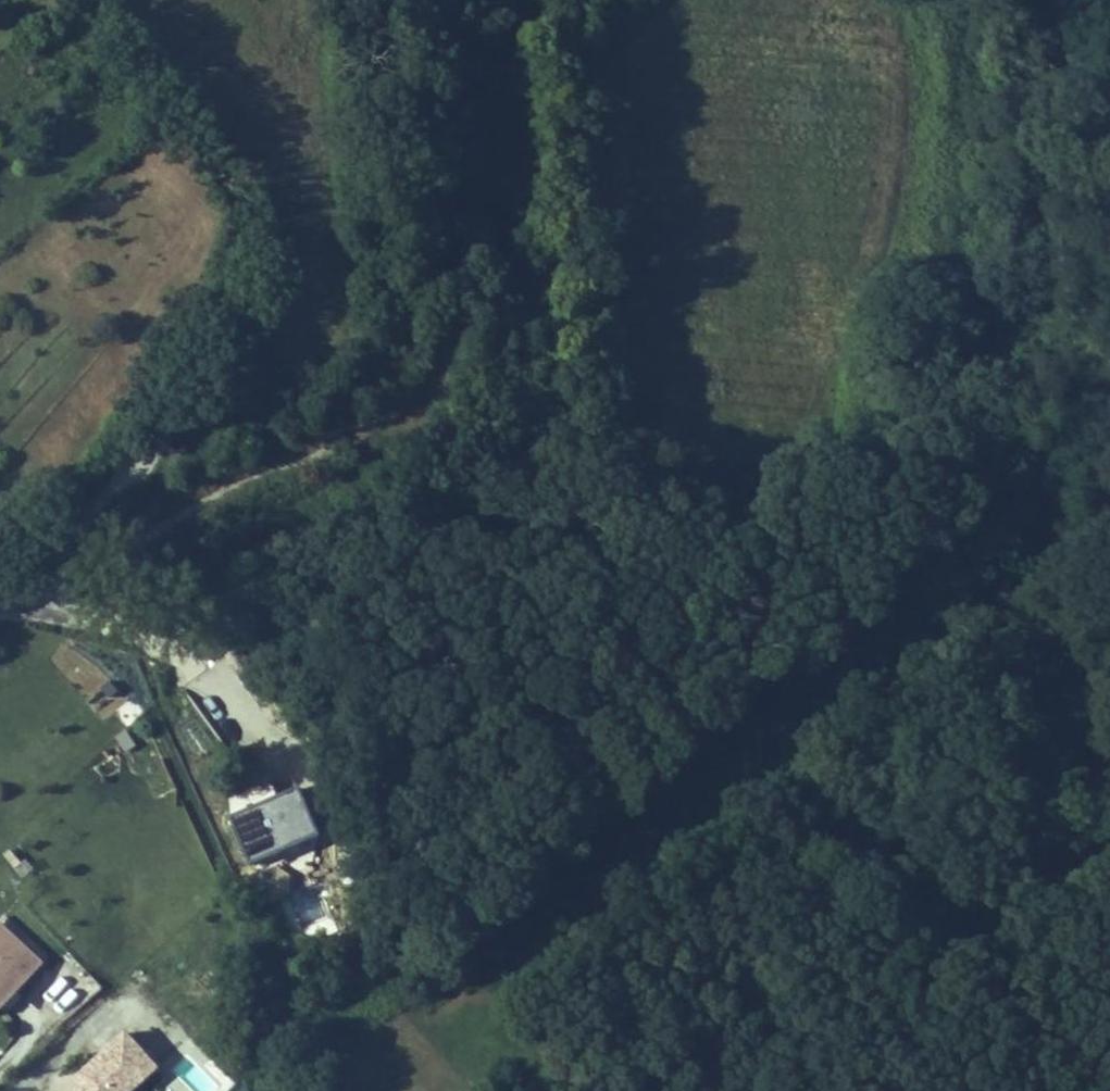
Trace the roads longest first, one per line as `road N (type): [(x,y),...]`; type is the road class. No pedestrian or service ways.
road 1 (track): [(28,618),(220,496),(392,428),(449,392),(465,134),(527,0)]

